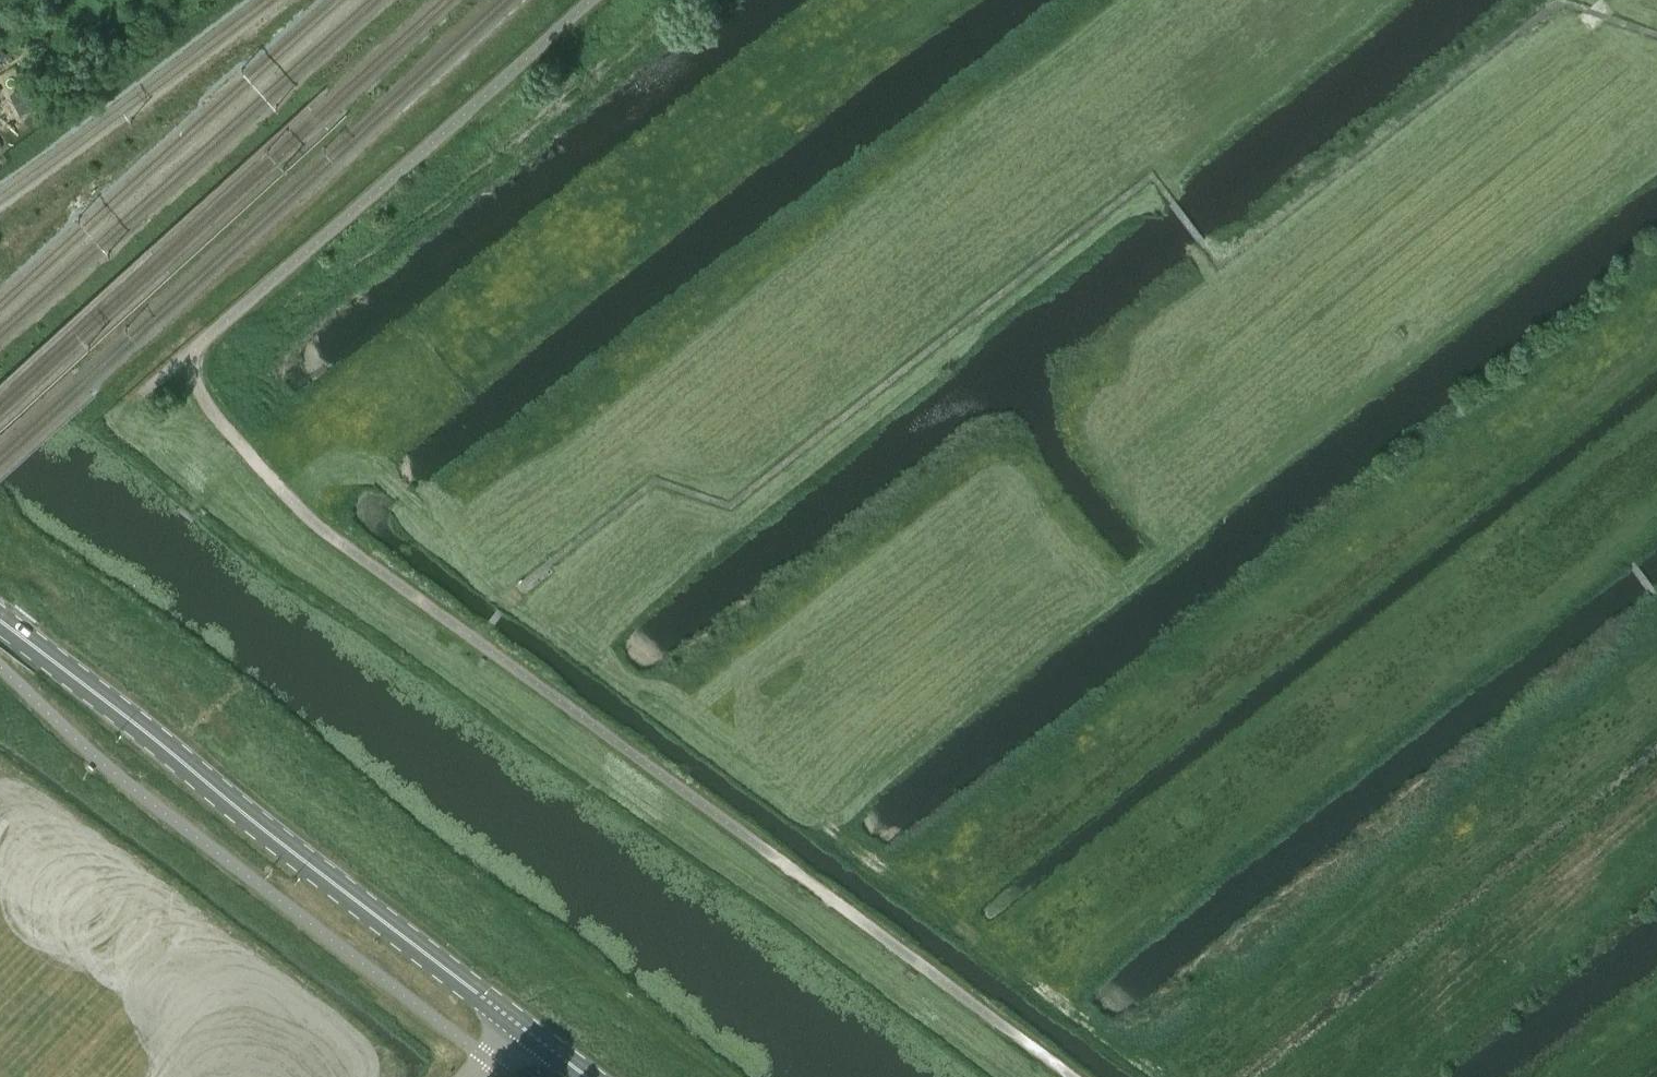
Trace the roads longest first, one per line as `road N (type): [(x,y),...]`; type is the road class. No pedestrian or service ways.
road 1 (primary): [(521,1020),(0,621)]

